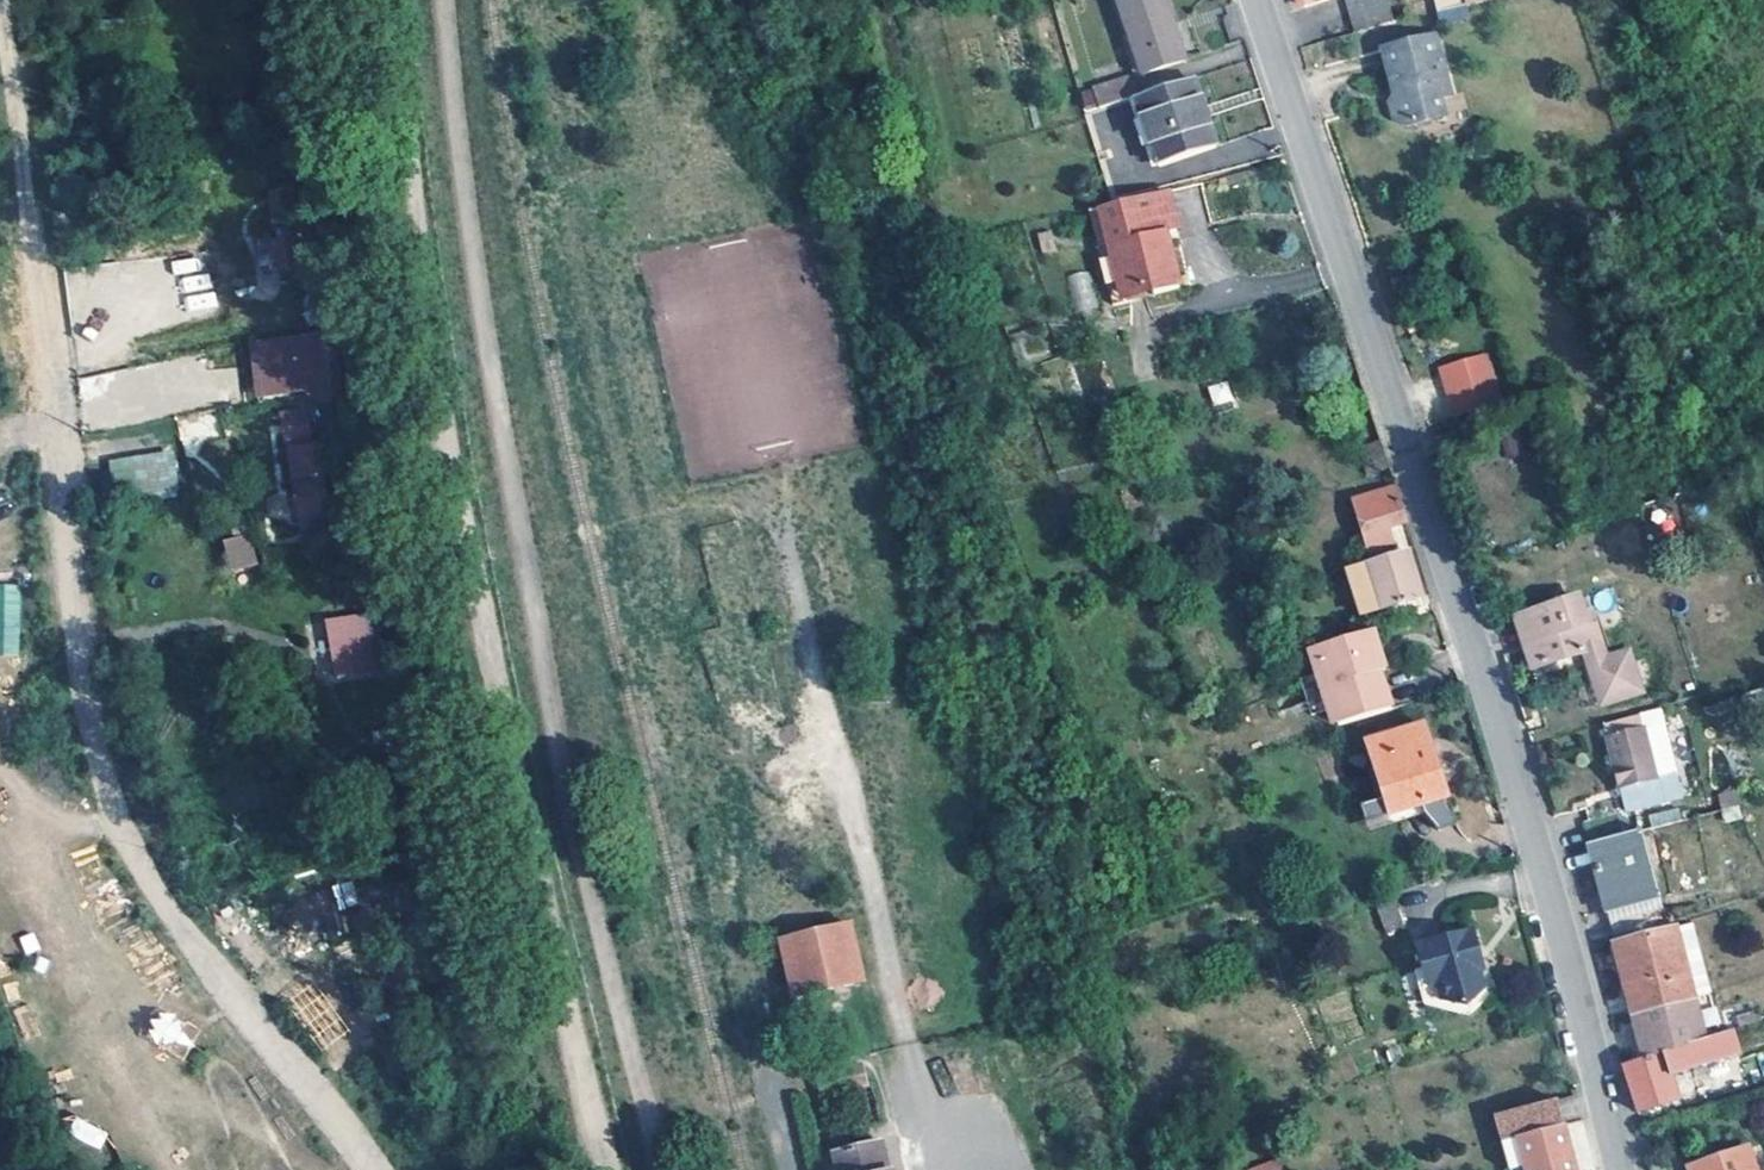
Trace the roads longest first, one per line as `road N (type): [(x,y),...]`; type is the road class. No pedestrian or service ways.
road 1 (secondary): [(1259,0),(1534,823),(1621,1169)]
road 2 (track): [(399,0),(435,341),(468,557),(602,1169)]
road 3 (unclassified): [(53,370),(79,648),(116,822),(214,978),(372,1169)]
road 4 (track): [(2,0),(25,209),(53,370)]

